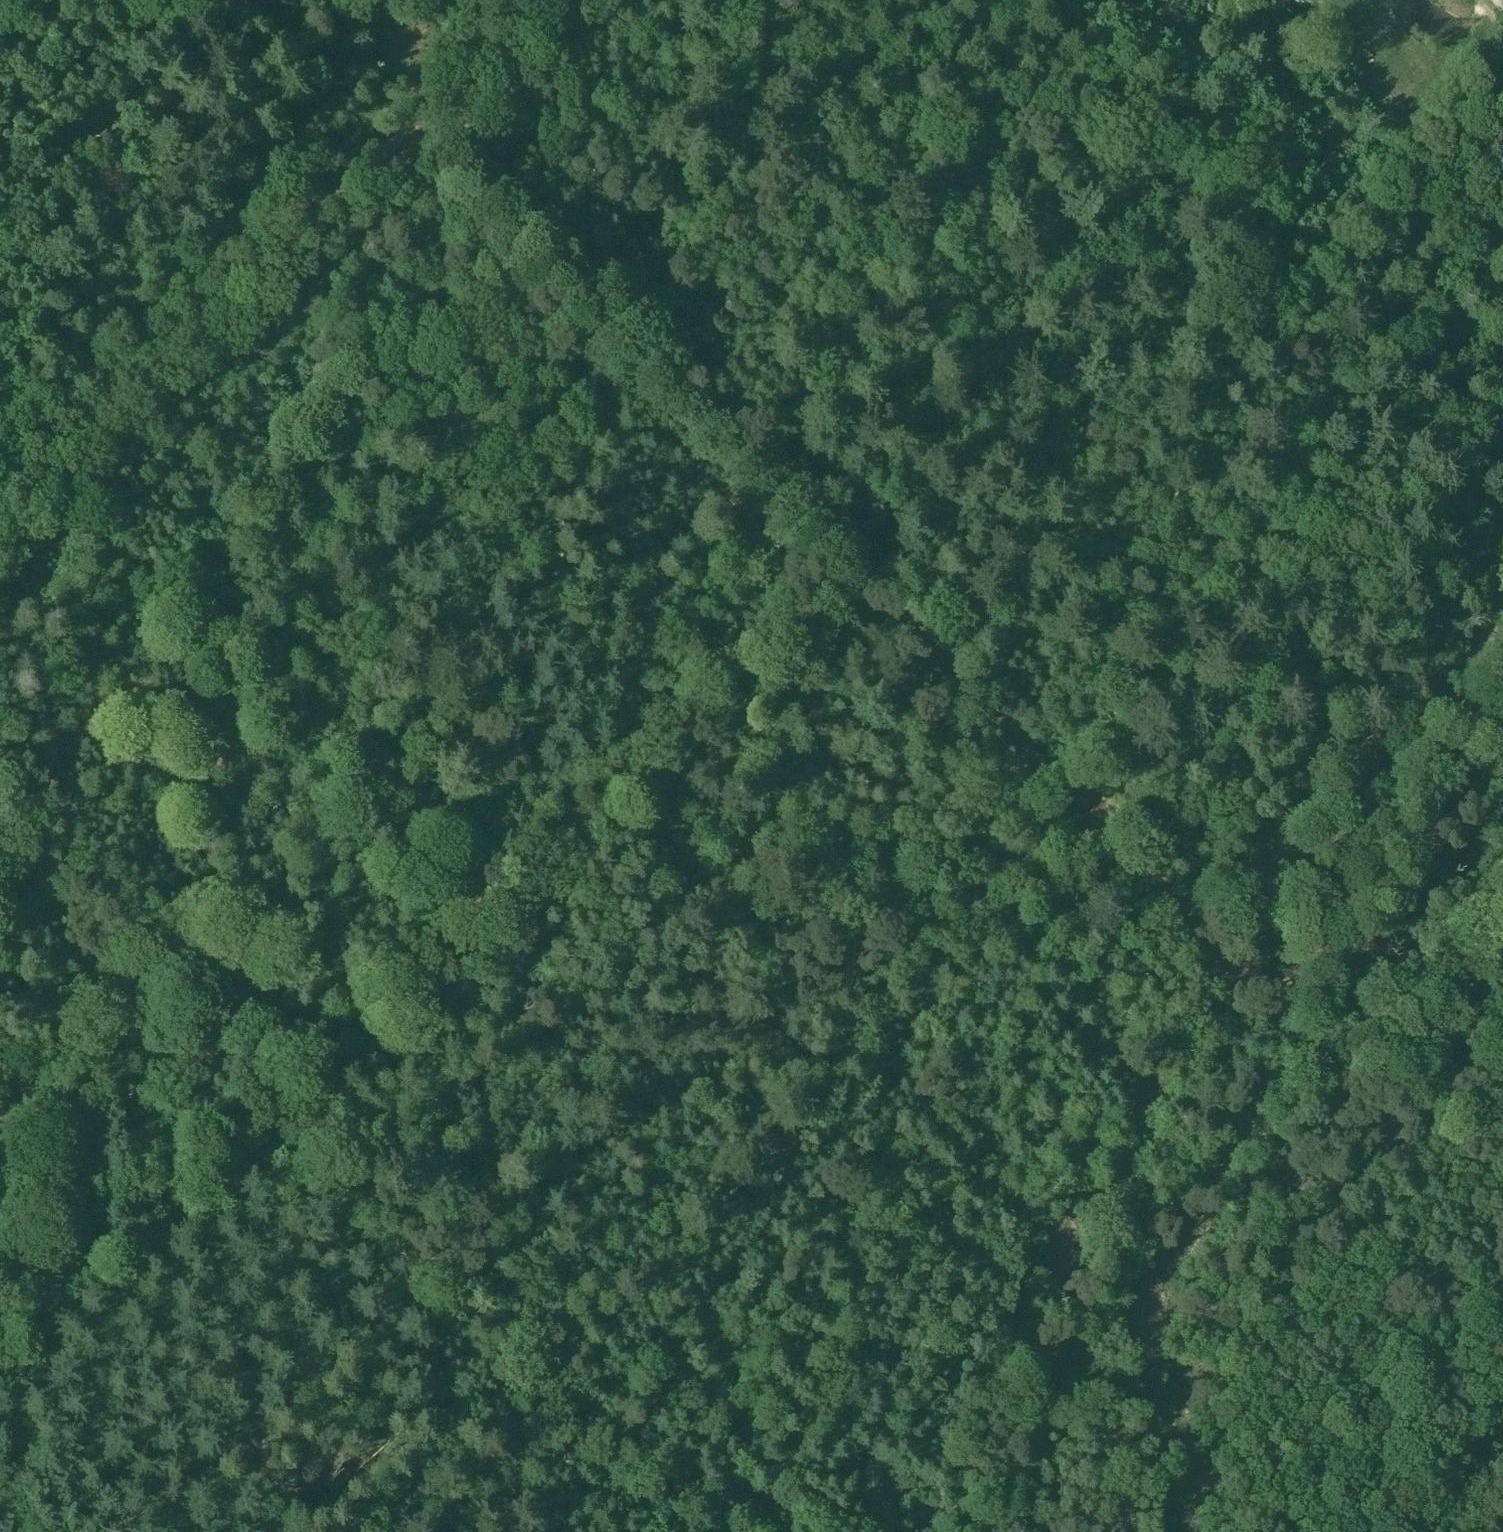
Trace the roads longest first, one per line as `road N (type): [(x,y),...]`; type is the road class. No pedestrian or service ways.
road 1 (track): [(0,496),(546,0)]

